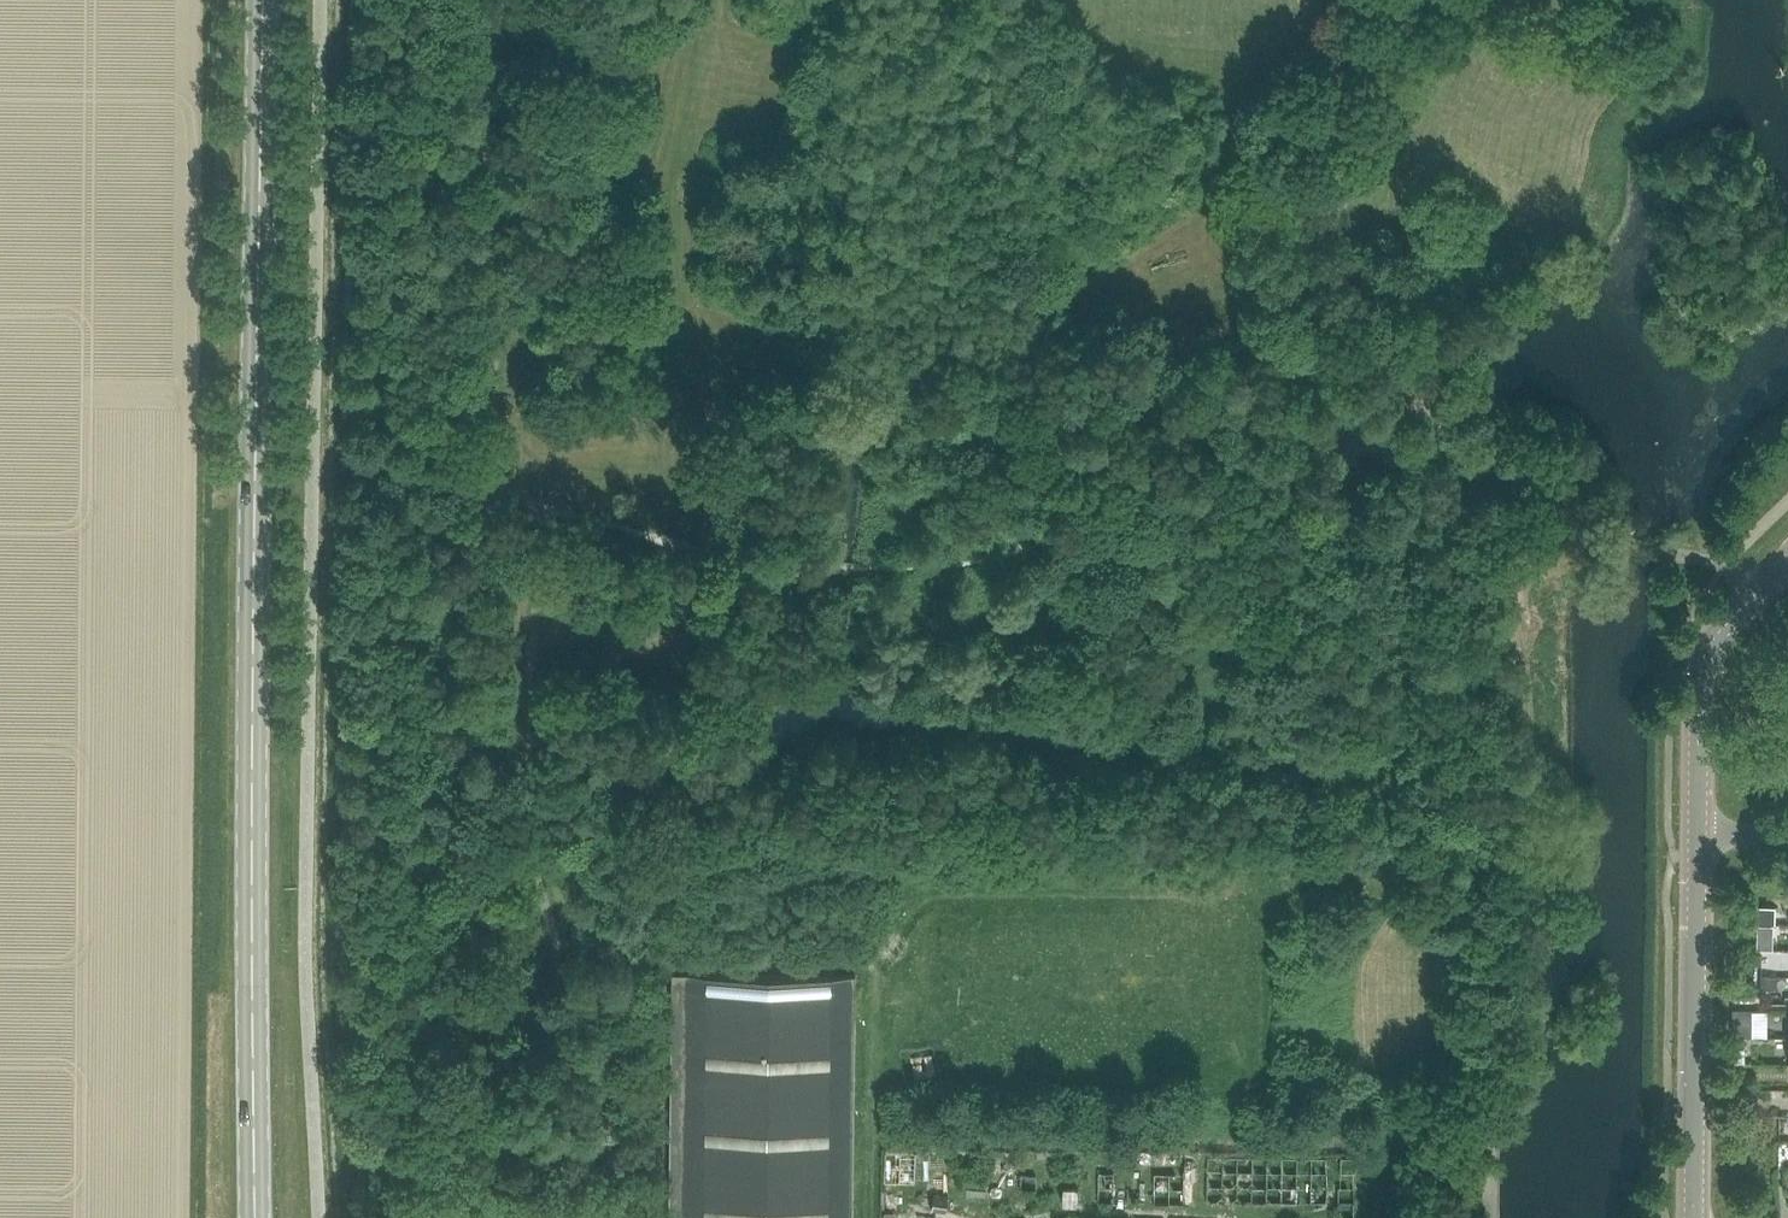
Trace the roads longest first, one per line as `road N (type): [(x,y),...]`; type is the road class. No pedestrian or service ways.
road 1 (primary): [(254,1217),(263,0)]
road 2 (tertiary): [(1693,1217),(1698,834)]
road 3 (tertiary): [(1698,834),(1702,663),(1715,637),(1787,563)]
road 4 (track): [(1455,625),(1465,458)]

